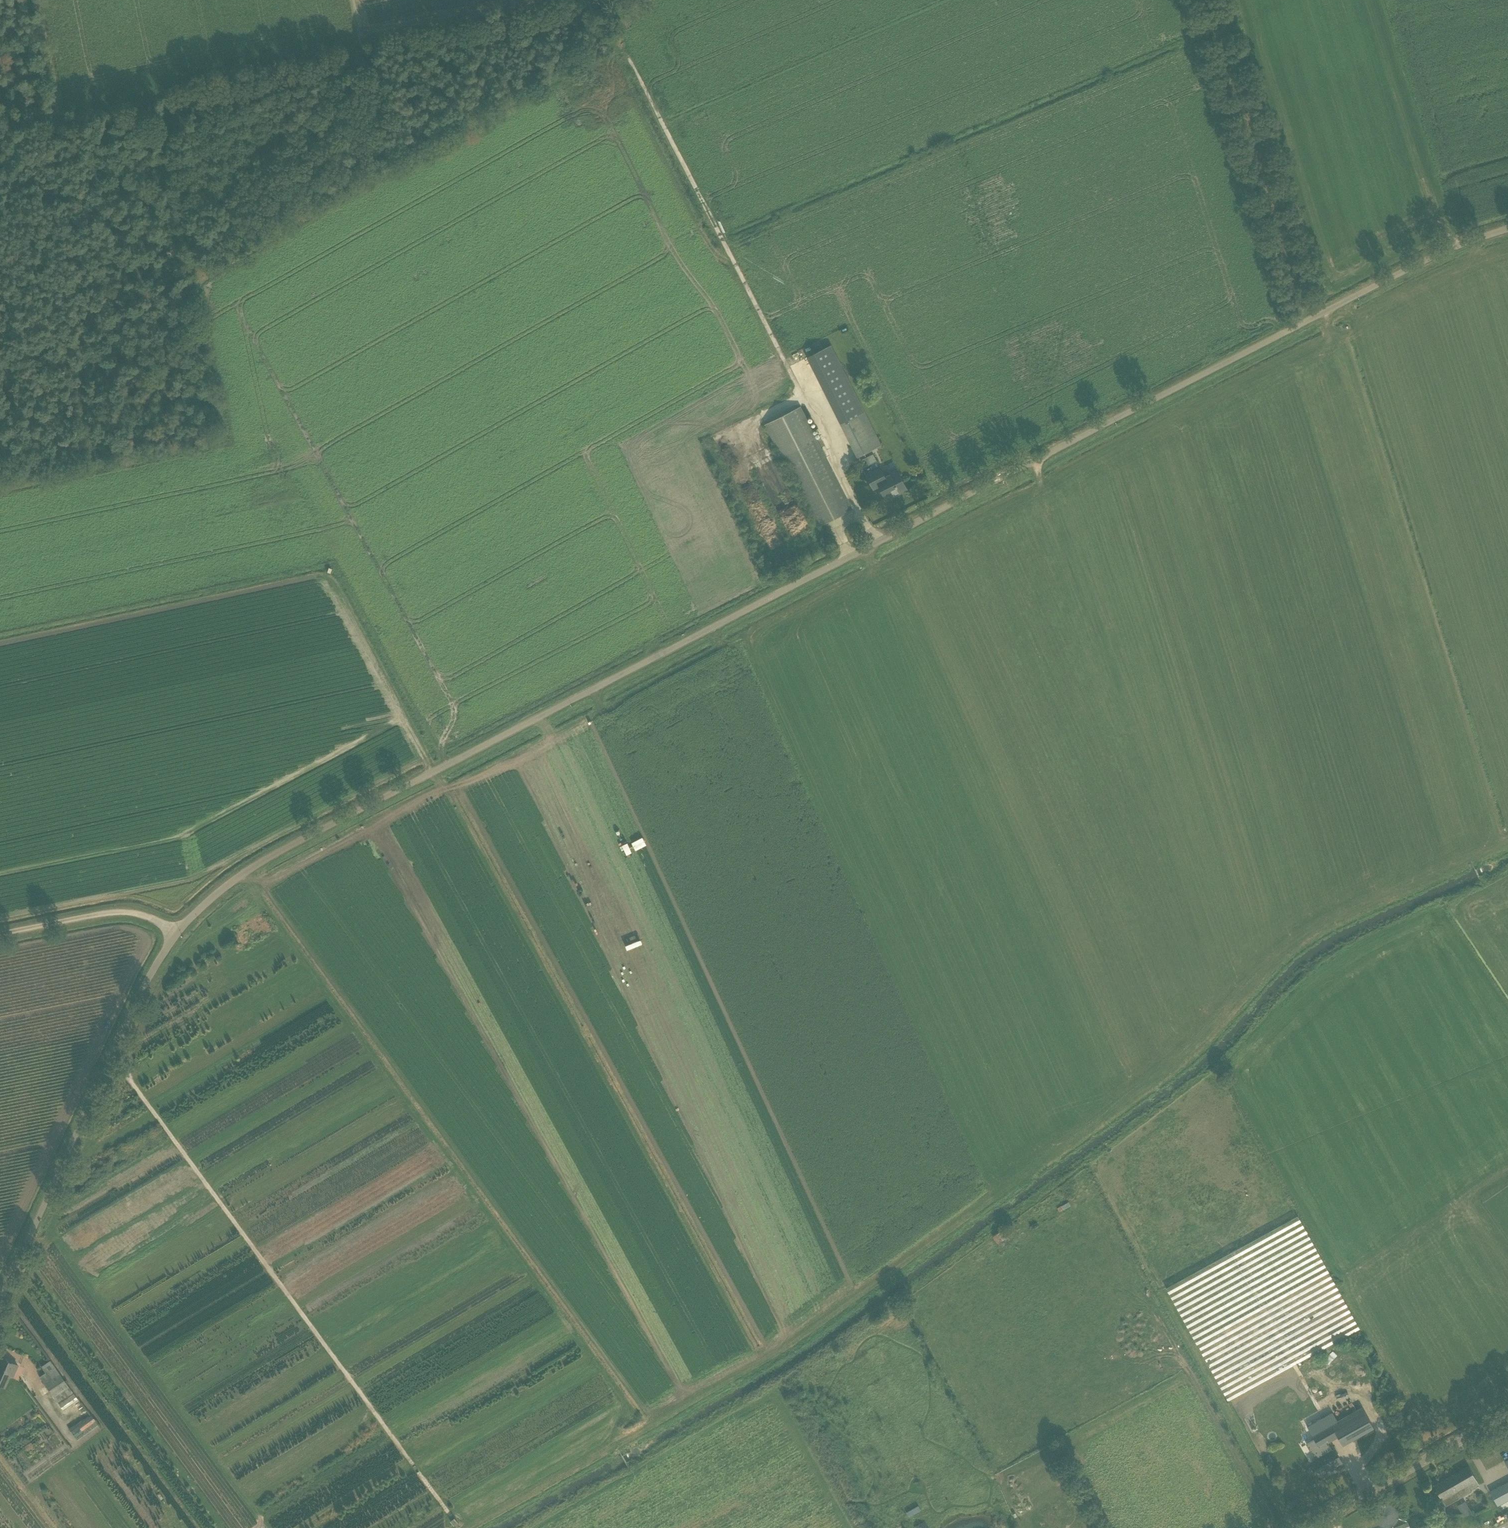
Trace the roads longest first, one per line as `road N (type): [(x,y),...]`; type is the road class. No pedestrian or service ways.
road 1 (unclassified): [(0,1301),(175,932),(271,856),(1003,474),(1466,241),(1507,229)]
road 2 (track): [(876,542),(633,66),(606,44)]
road 3 (tertiary): [(1300,1527),(1507,1411)]
road 4 (track): [(0,934),(121,912),(175,932)]

